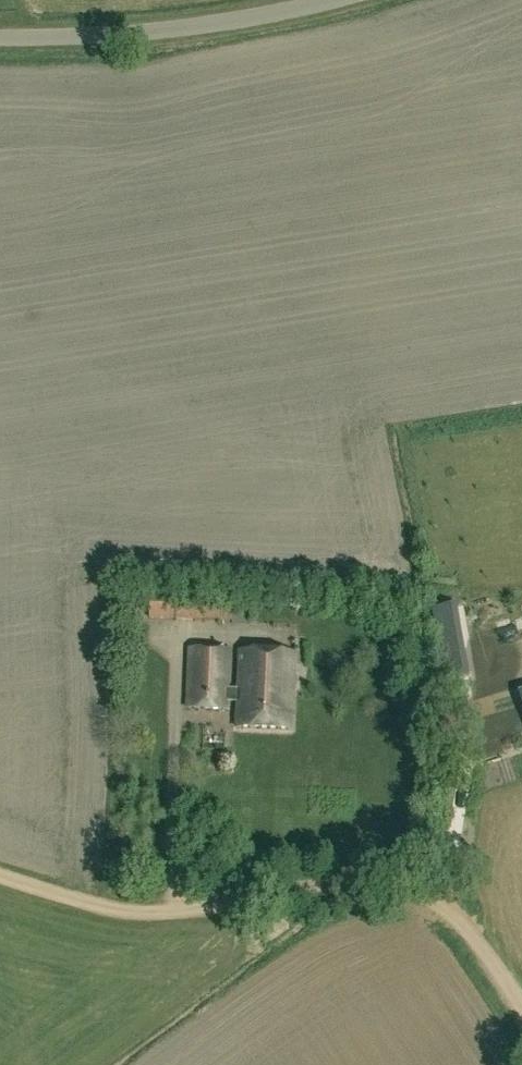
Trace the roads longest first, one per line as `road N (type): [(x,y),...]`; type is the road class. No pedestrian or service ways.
road 1 (track): [(521,998),(485,941),(424,890),(338,886),(199,910),(146,910),(0,877)]
road 2 (unclassified): [(342,0),(147,38),(0,36)]

